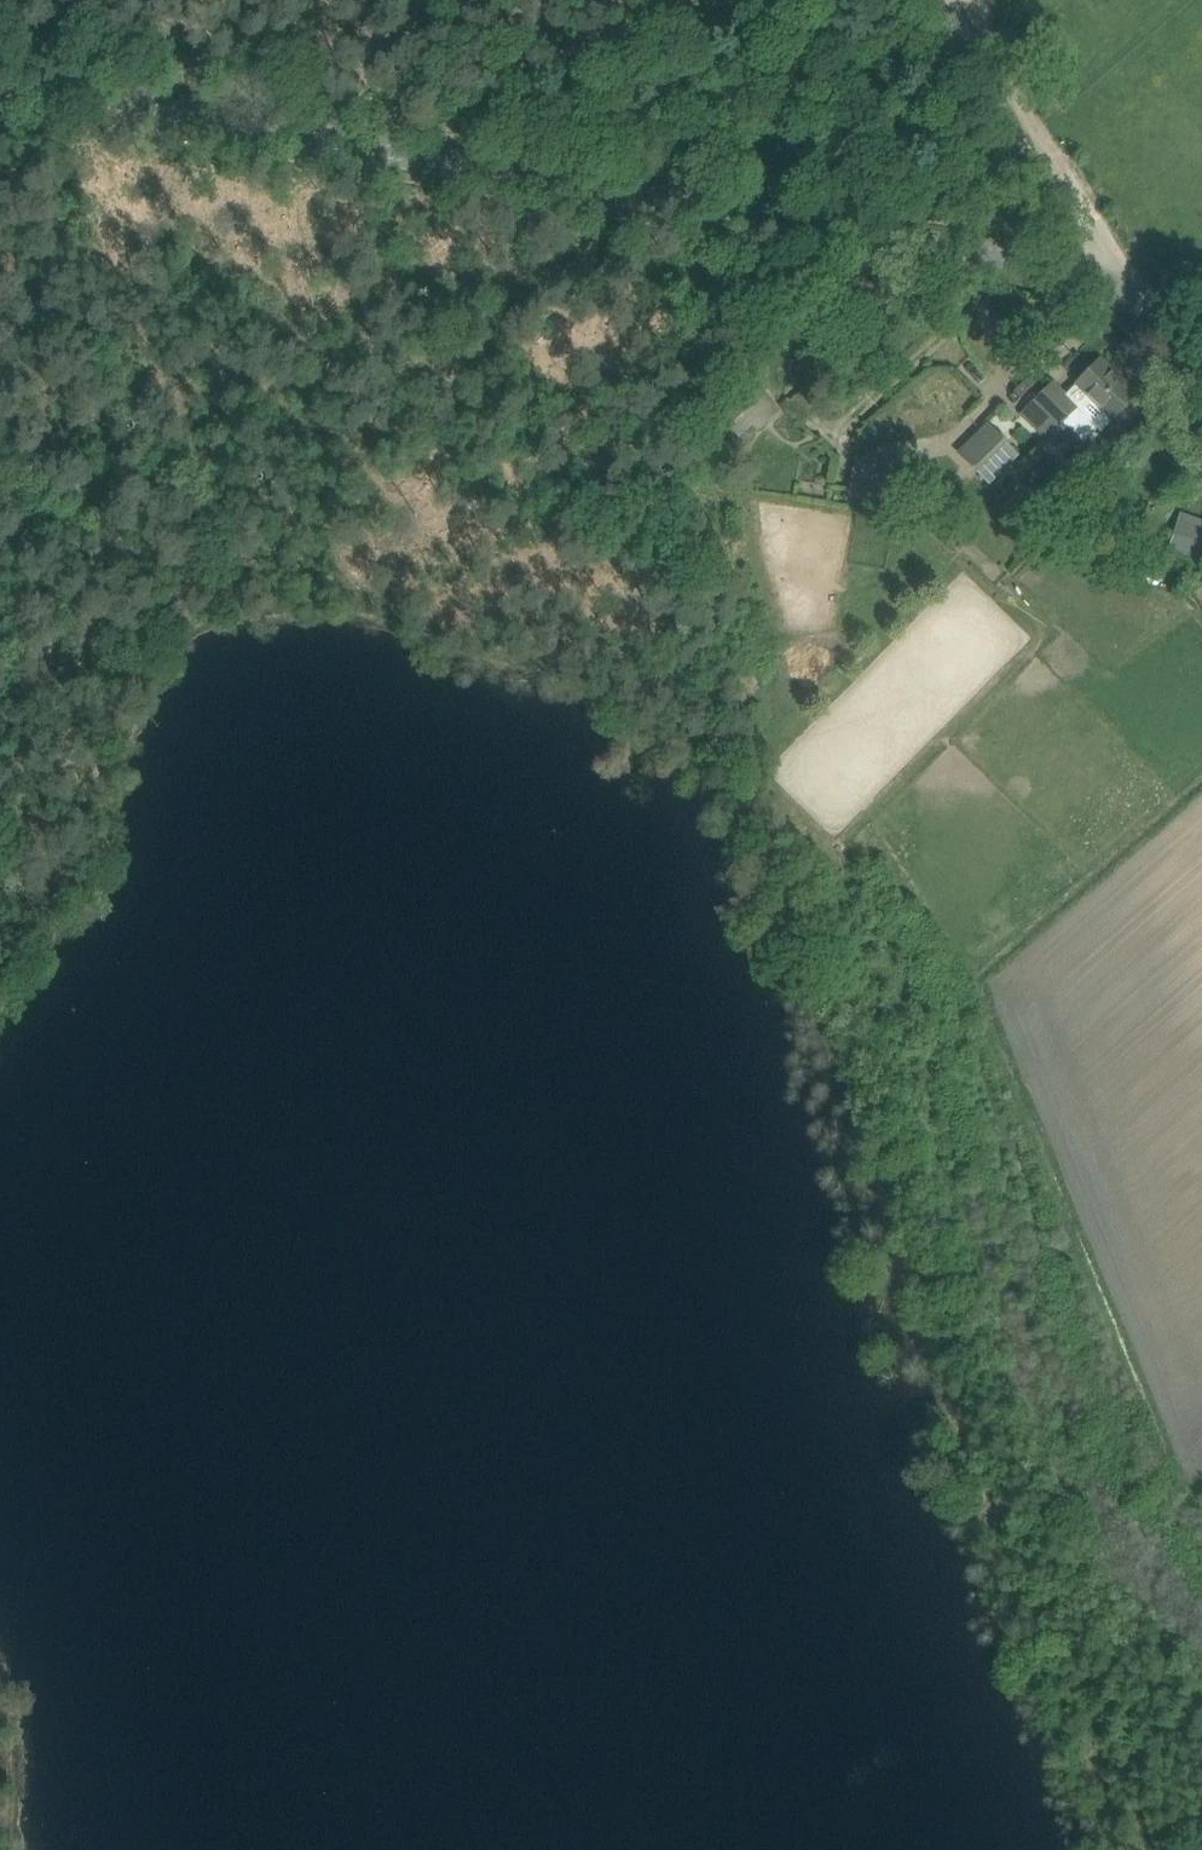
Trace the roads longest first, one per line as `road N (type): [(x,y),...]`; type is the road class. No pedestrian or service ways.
road 1 (tertiary): [(0,82),(1094,271)]
road 2 (track): [(1094,271),(1087,218),(971,0)]
road 3 (tertiary): [(1201,354),(1150,305),(1094,271)]

